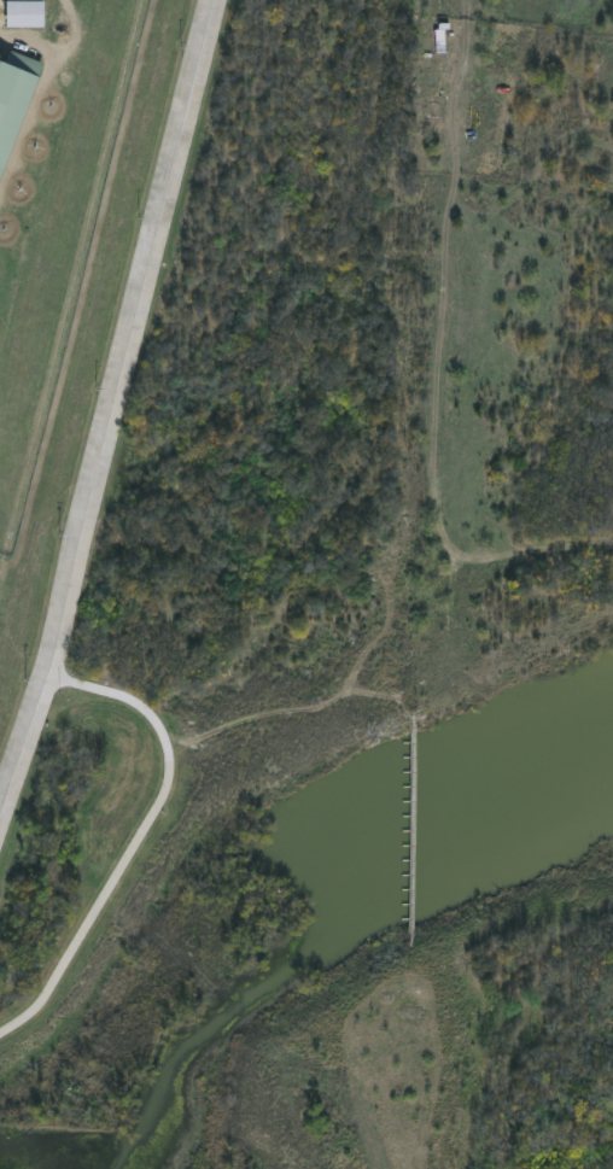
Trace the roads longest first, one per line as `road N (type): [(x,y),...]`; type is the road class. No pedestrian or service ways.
road 1 (tertiary): [(0,795),(46,659),(208,0)]

